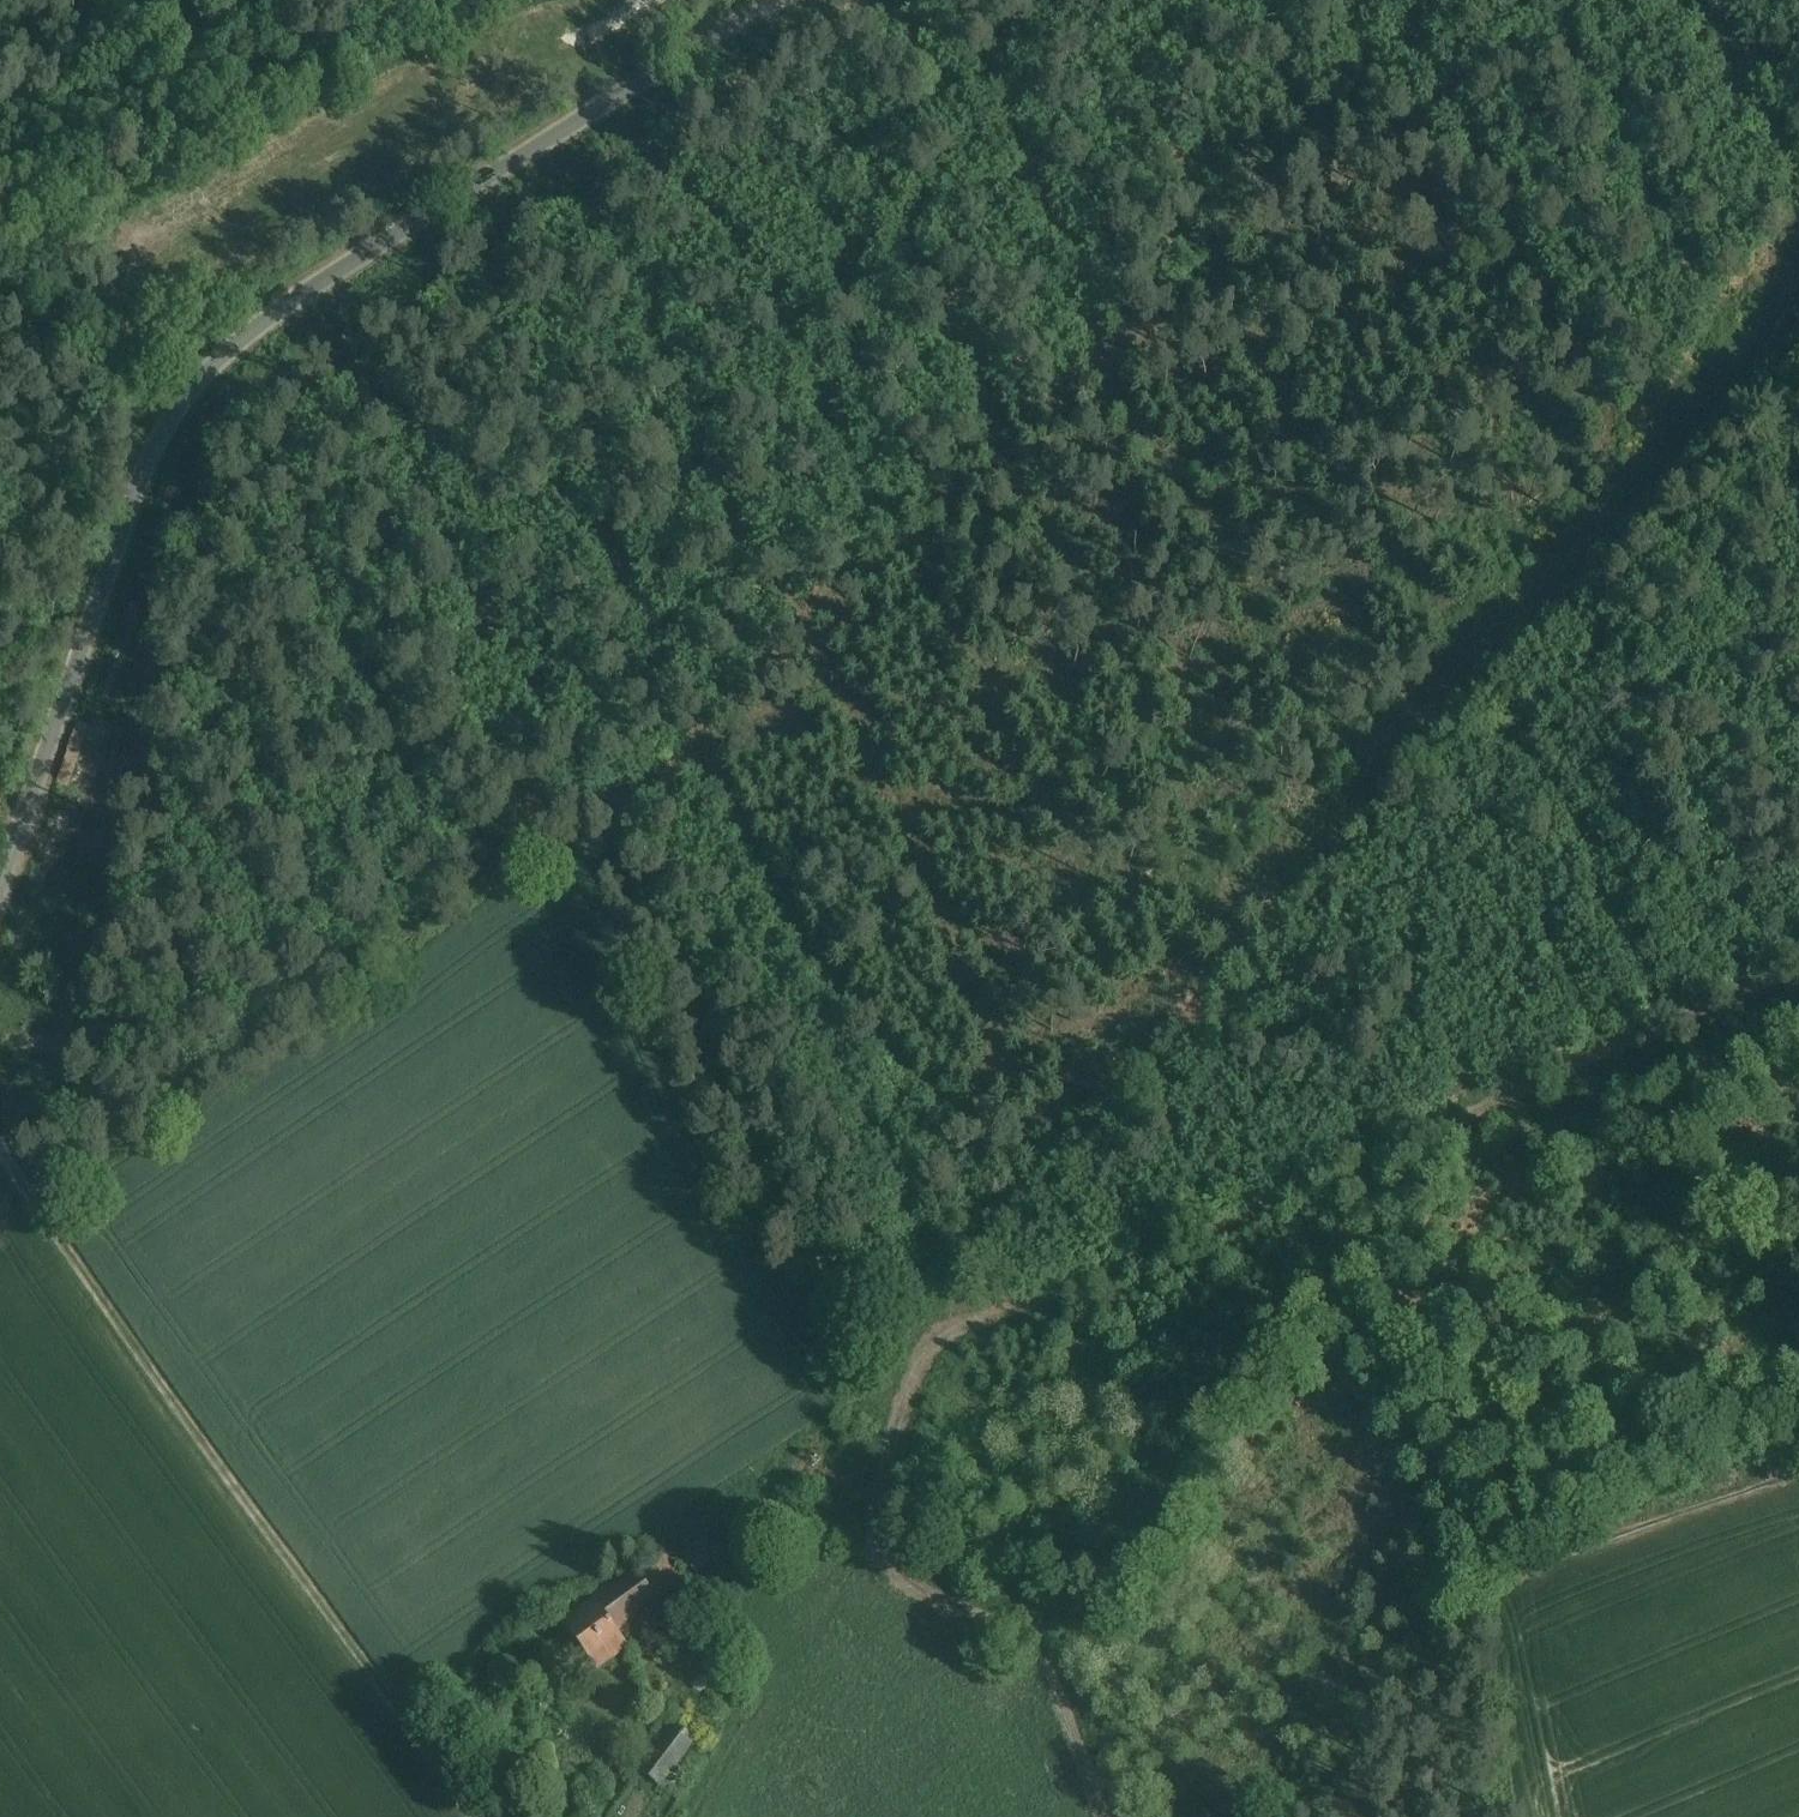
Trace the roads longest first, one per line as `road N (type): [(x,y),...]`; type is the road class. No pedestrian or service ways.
road 1 (track): [(1798,975),(1064,1294),(966,1327),(921,1357),(896,1427),(880,1558),(893,1579),(1008,1632),(1039,1657),(1067,1718)]
road 2 (unclassified): [(765,0),(164,394),(88,654),(0,899)]
road 3 (track): [(0,1164),(374,1672),(424,1719)]

